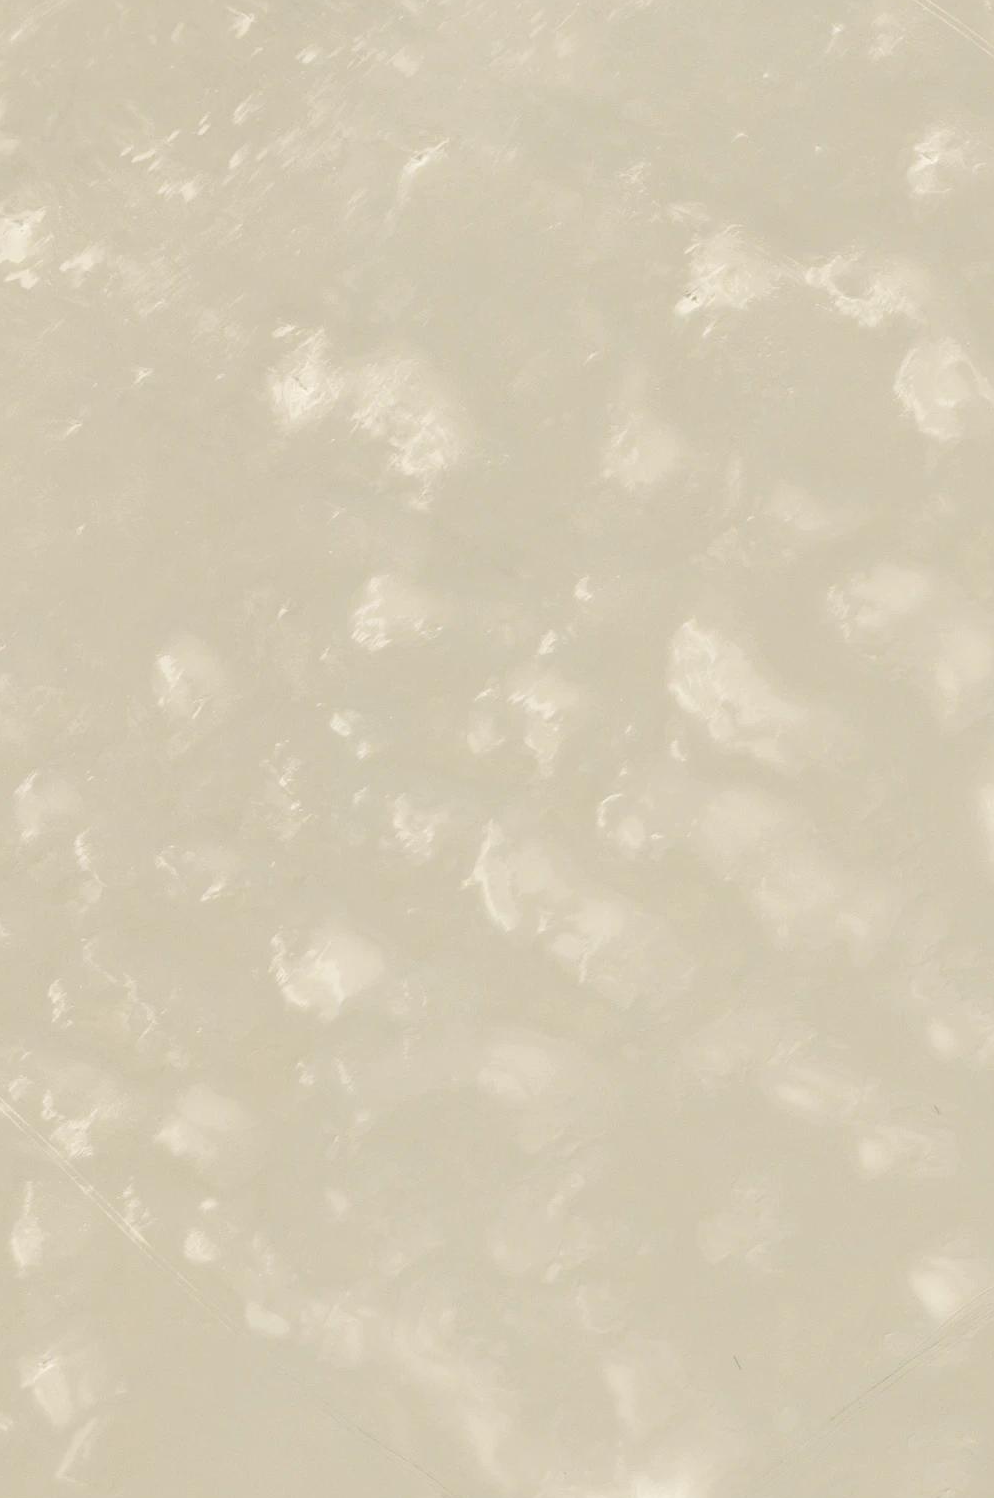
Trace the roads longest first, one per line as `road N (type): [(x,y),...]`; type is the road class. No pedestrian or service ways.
road 1 (track): [(0,419),(545,0)]

